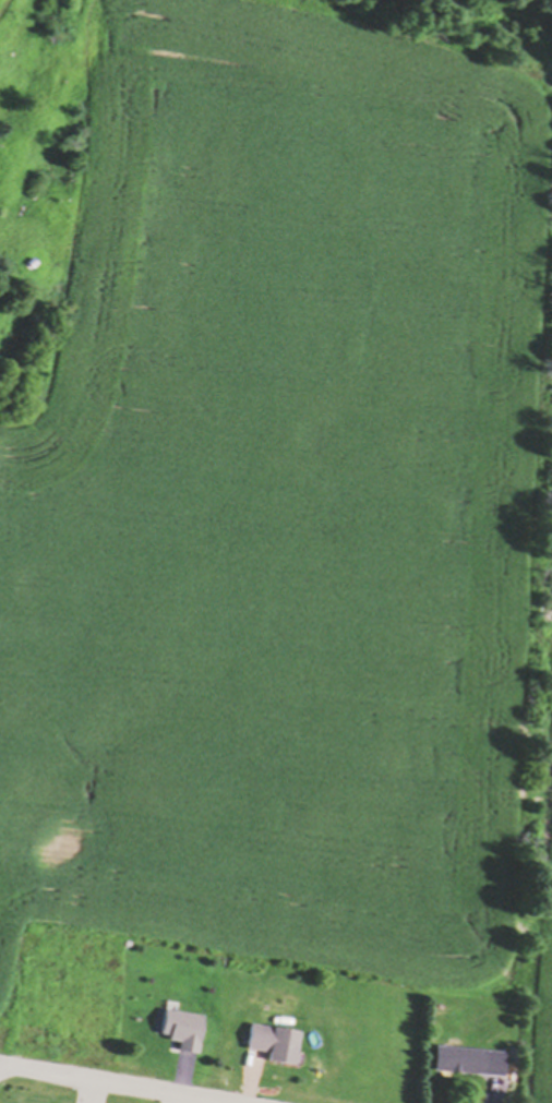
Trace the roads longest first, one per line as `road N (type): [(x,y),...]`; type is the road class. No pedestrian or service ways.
road 1 (residential): [(214,1102),(0,1065)]

